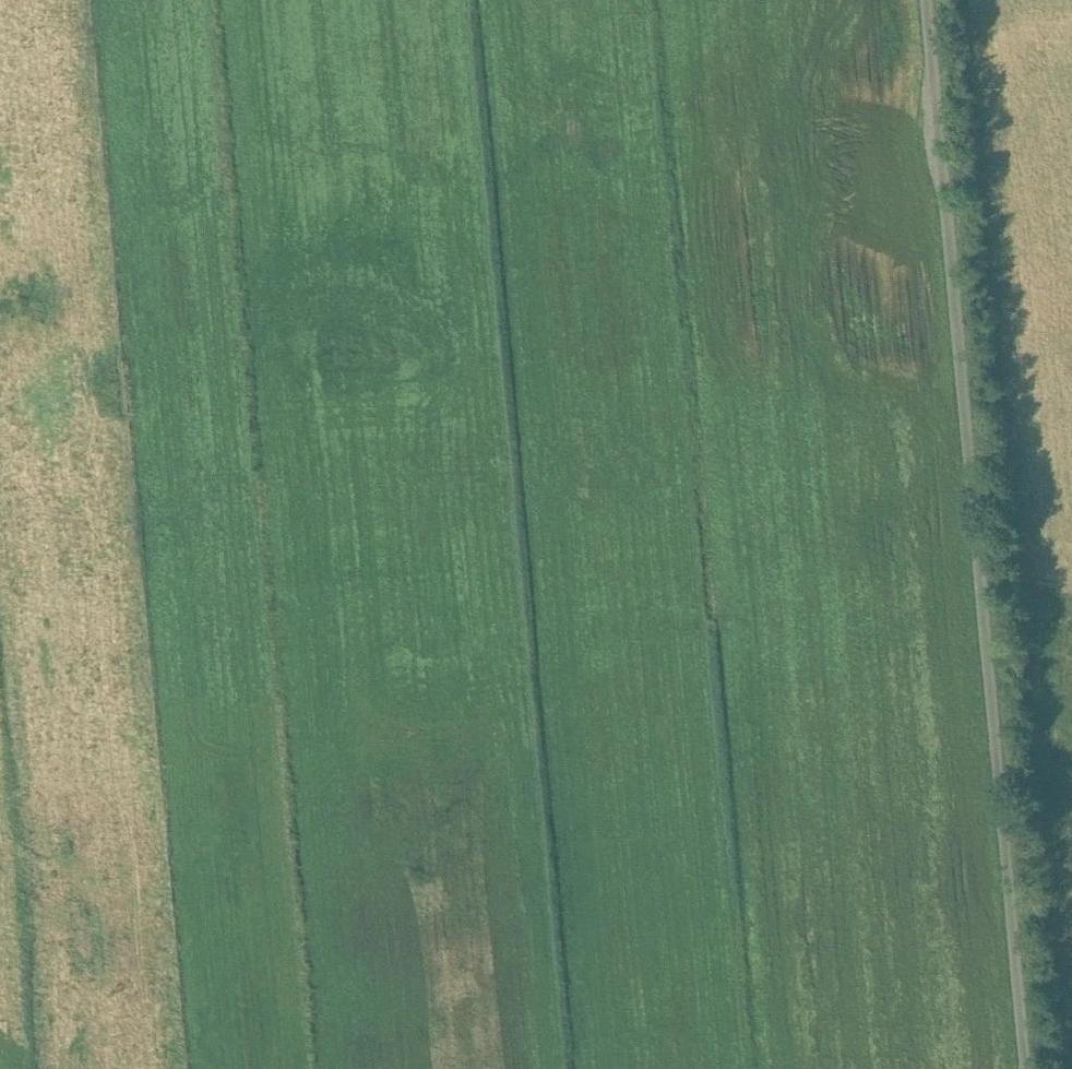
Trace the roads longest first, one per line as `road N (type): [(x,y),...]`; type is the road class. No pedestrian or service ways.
road 1 (track): [(935,0),(1034,1068)]

